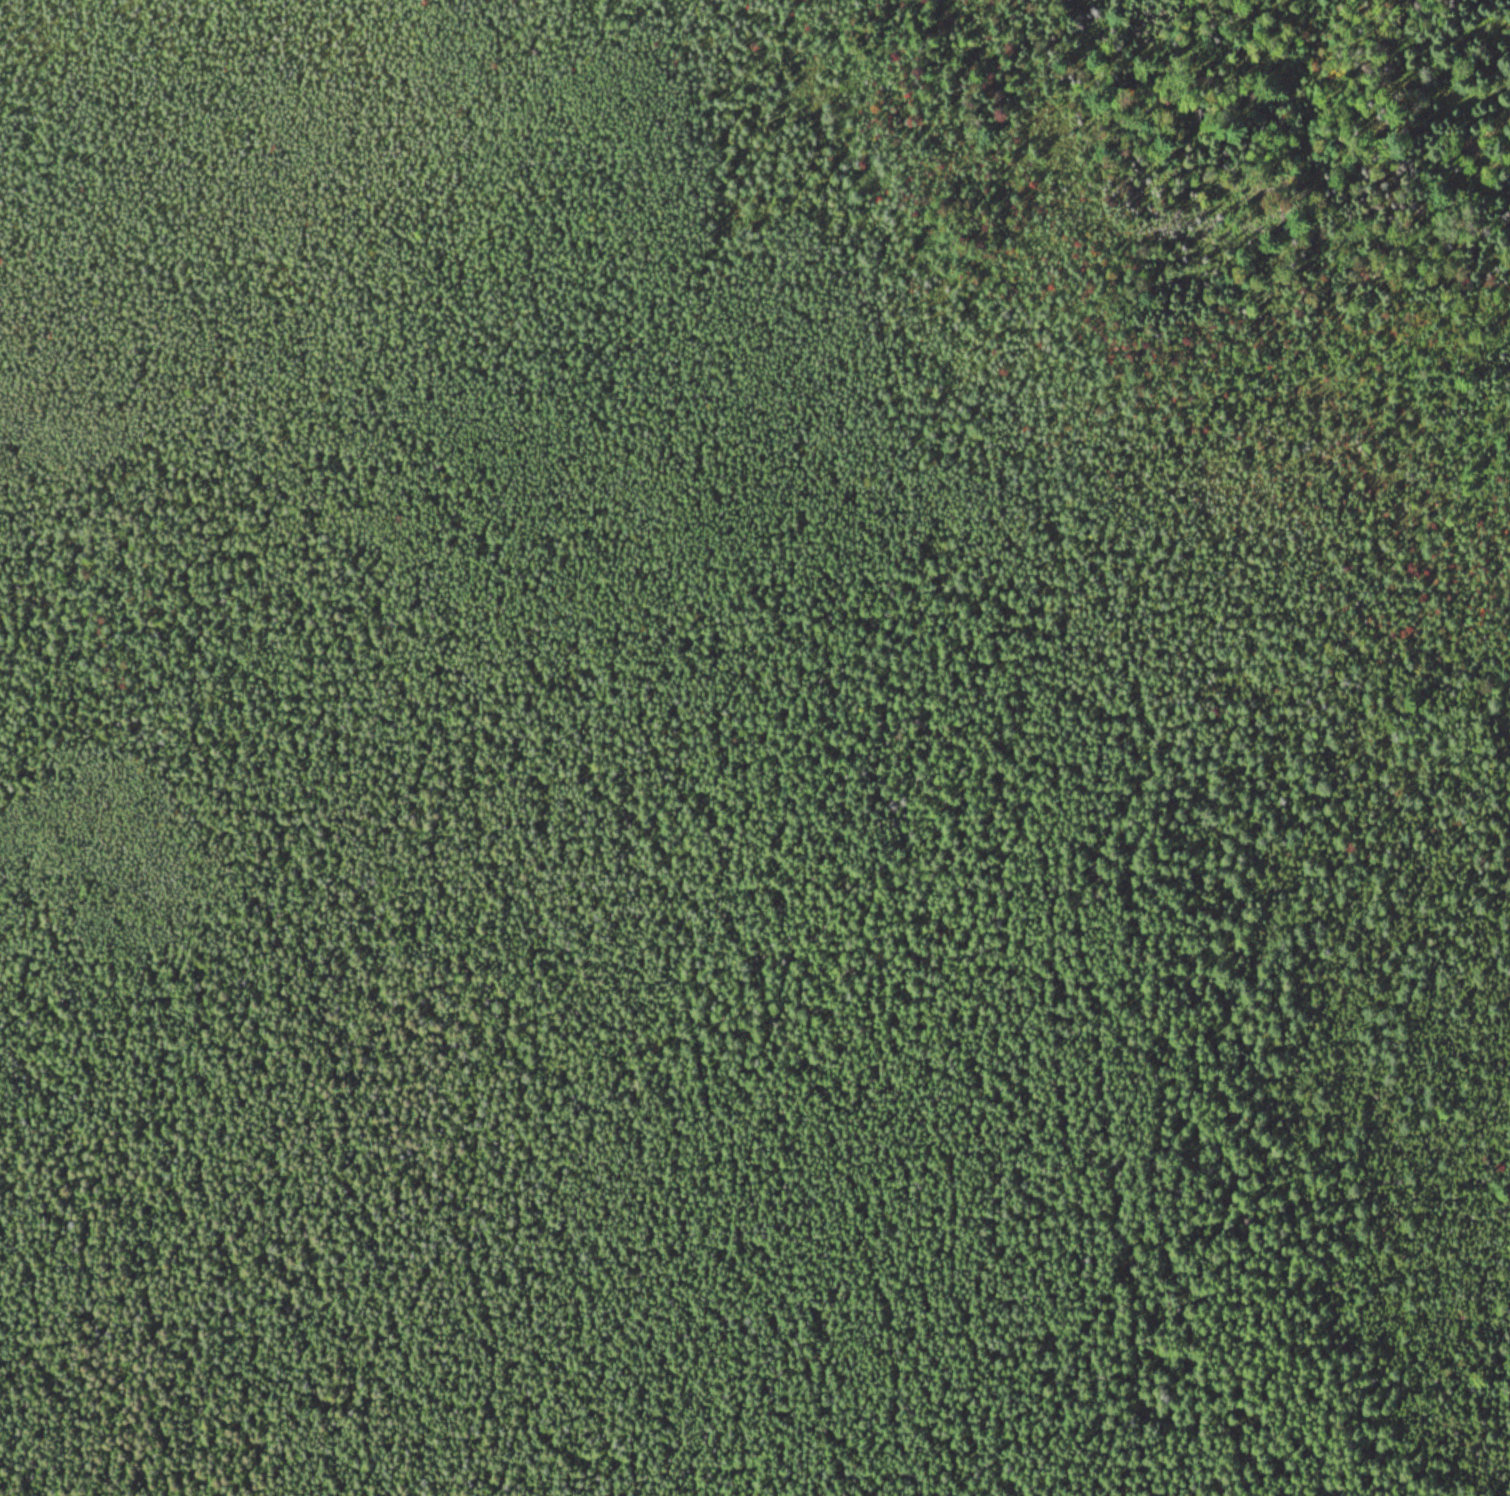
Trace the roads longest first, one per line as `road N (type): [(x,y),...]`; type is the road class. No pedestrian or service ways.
road 1 (track): [(1509,101),(1147,229)]

